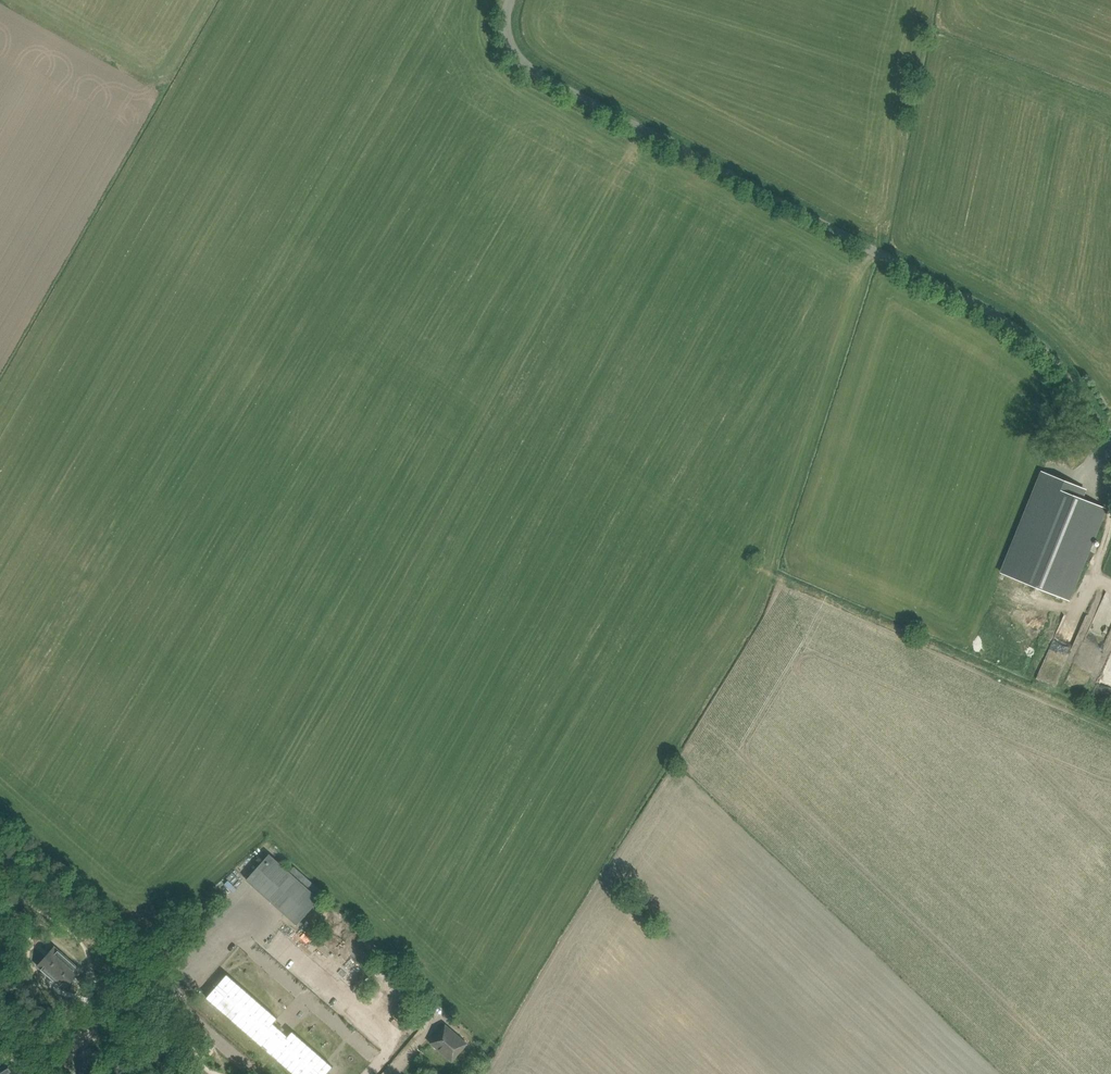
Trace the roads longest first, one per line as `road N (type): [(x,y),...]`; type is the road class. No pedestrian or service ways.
road 1 (unclassified): [(1110,434),(1048,355),(1011,324),(535,71),(509,37),(511,0)]
road 2 (unclassified): [(257,1073),(0,850)]

